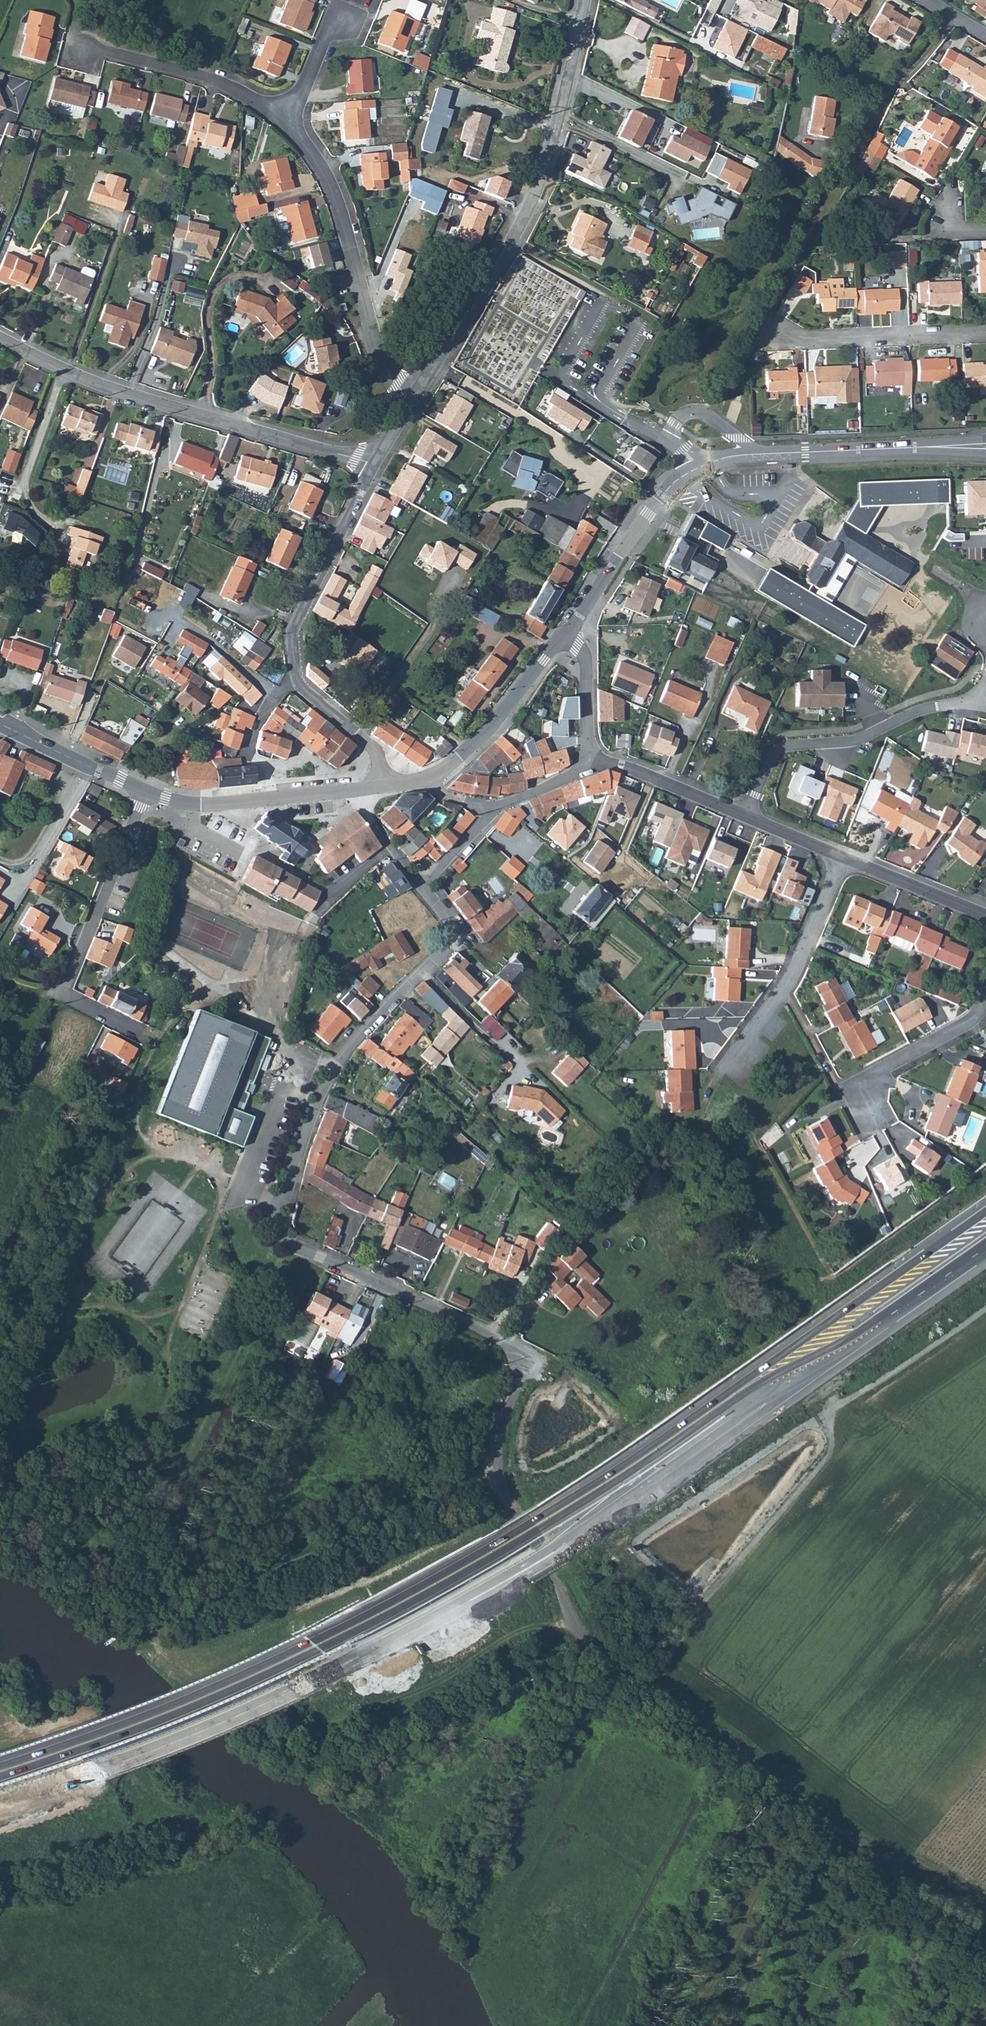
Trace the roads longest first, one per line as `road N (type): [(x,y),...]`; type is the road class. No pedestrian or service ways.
road 1 (trunk): [(0,1803),(299,1687),(502,1583),(633,1500),(985,1247)]
road 2 (trunk): [(985,1220),(681,1433),(459,1571),(218,1689),(0,1770)]
road 3 (unclassified): [(985,1914),(923,1884),(592,1646),(493,1468)]
road 4 (track): [(985,1303),(639,1540),(634,1551),(692,1607),(641,1684)]
road 5 (residential): [(321,1258),(284,1240),(274,1225),(278,1207),(336,1069),(454,943),(457,935),(416,886)]
road 6 (residential): [(586,0),(558,127),(521,226),(413,398)]
road 7 (tertiary): [(911,448),(738,457),(699,467),(650,516),(563,635)]
road 8 (residential): [(0,332),(158,404),(373,465)]
road 9 (residential): [(373,465),(292,642),(301,685),(377,751),(385,785)]
road 10 (residential): [(493,1468),(521,1373),(516,1350),(321,1258)]
road 11 (residential): [(151,1032),(63,995),(144,792)]
road 12 (residential): [(413,398),(391,378),(328,176),(289,119)]
road 13 (residential): [(746,816),(782,749),(858,741),(907,715),(981,704)]
road 14 (residential): [(841,856),(786,987),(730,1061)]
road 15 (residential): [(985,333),(787,342),(756,335)]
road 16 (tertiary): [(366,789),(197,803),(144,792)]
road 17 (residential): [(289,119),(220,82),(83,51)]
road 18 (tertiary): [(563,635),(494,725),(422,780)]
road 19 (residential): [(985,997),(968,1023),(853,1086),(865,1108)]
road 20 (unclassified): [(746,816),(610,761),(592,761)]
road 21 (tertiary): [(144,792),(0,723)]
road 22 (unclassified): [(985,915),(841,856)]
road 23 (residential): [(592,761),(586,663),(563,635)]
road 24 (track): [(520,1063),(424,972)]

